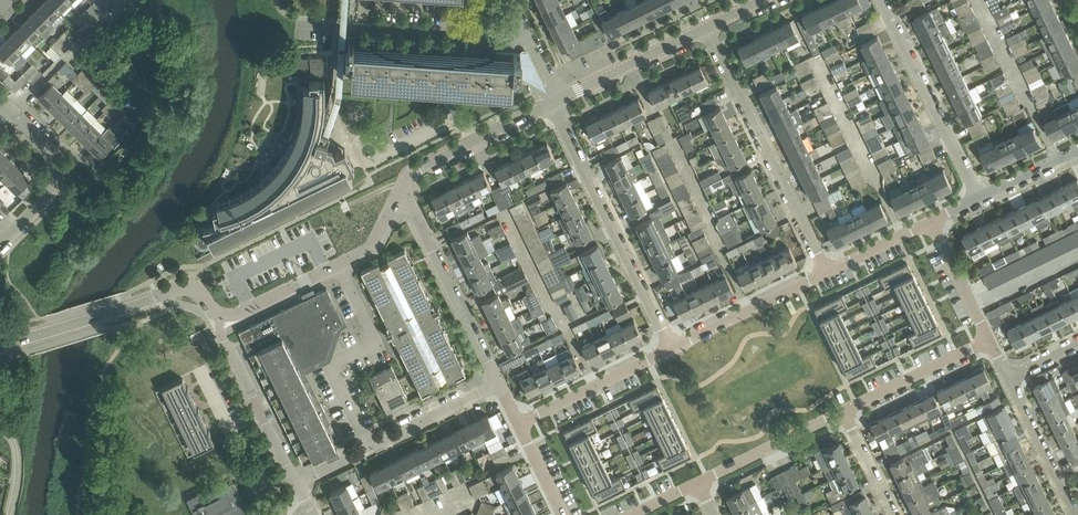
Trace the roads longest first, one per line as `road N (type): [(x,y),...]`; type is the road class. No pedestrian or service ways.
road 1 (residential): [(671,349),(554,102)]
road 2 (residential): [(826,273),(707,28)]
road 3 (residential): [(298,23),(532,41)]
road 4 (residential): [(982,196),(883,0)]
road 5 (unclassified): [(368,447),(335,378),(337,362),(372,342),(340,264)]
road 6 (residential): [(498,384),(403,189)]
road 7 (tertiary): [(36,338),(178,288),(201,294),(221,317)]
road 8 (residential): [(296,484),(221,317)]
road 9 (residential): [(0,247),(48,198),(55,168),(0,105)]
road 10 (tertiary): [(403,189),(412,171),(554,102)]
road 11 (residential): [(671,349),(826,273)]
road 12 (residential): [(516,422),(671,349)]
road 13 (residential): [(697,483),(843,412)]
road 14 (residential): [(843,412),(989,341)]
road 15 (tertiary): [(561,98),(707,28)]
road 16 (residential): [(1077,514),(1007,375)]
road 17 (residential): [(368,447),(498,384)]
road 18 (residential): [(989,341),(928,222)]
road 19 (tertiary): [(221,317),(340,264)]

